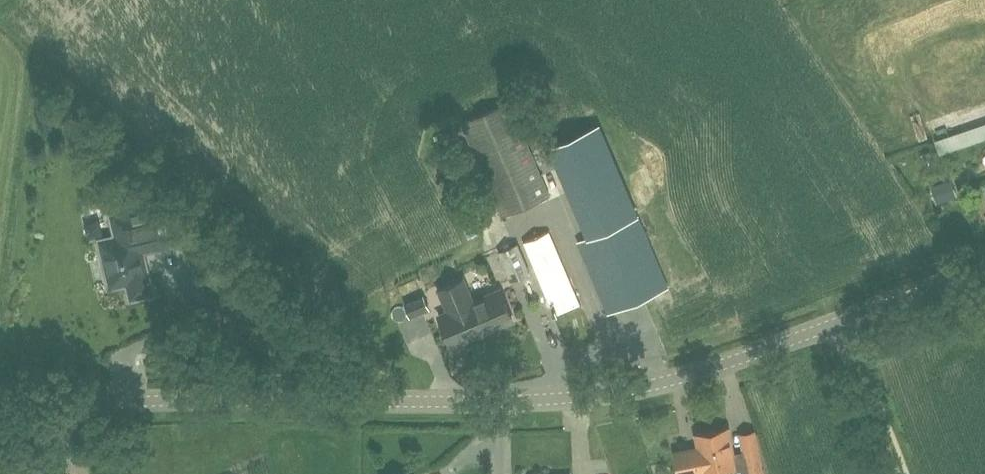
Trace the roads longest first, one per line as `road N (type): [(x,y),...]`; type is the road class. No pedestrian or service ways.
road 1 (tertiary): [(984,268),(698,376),(579,401),(109,406),(0,421)]
road 2 (track): [(836,324),(898,473)]

